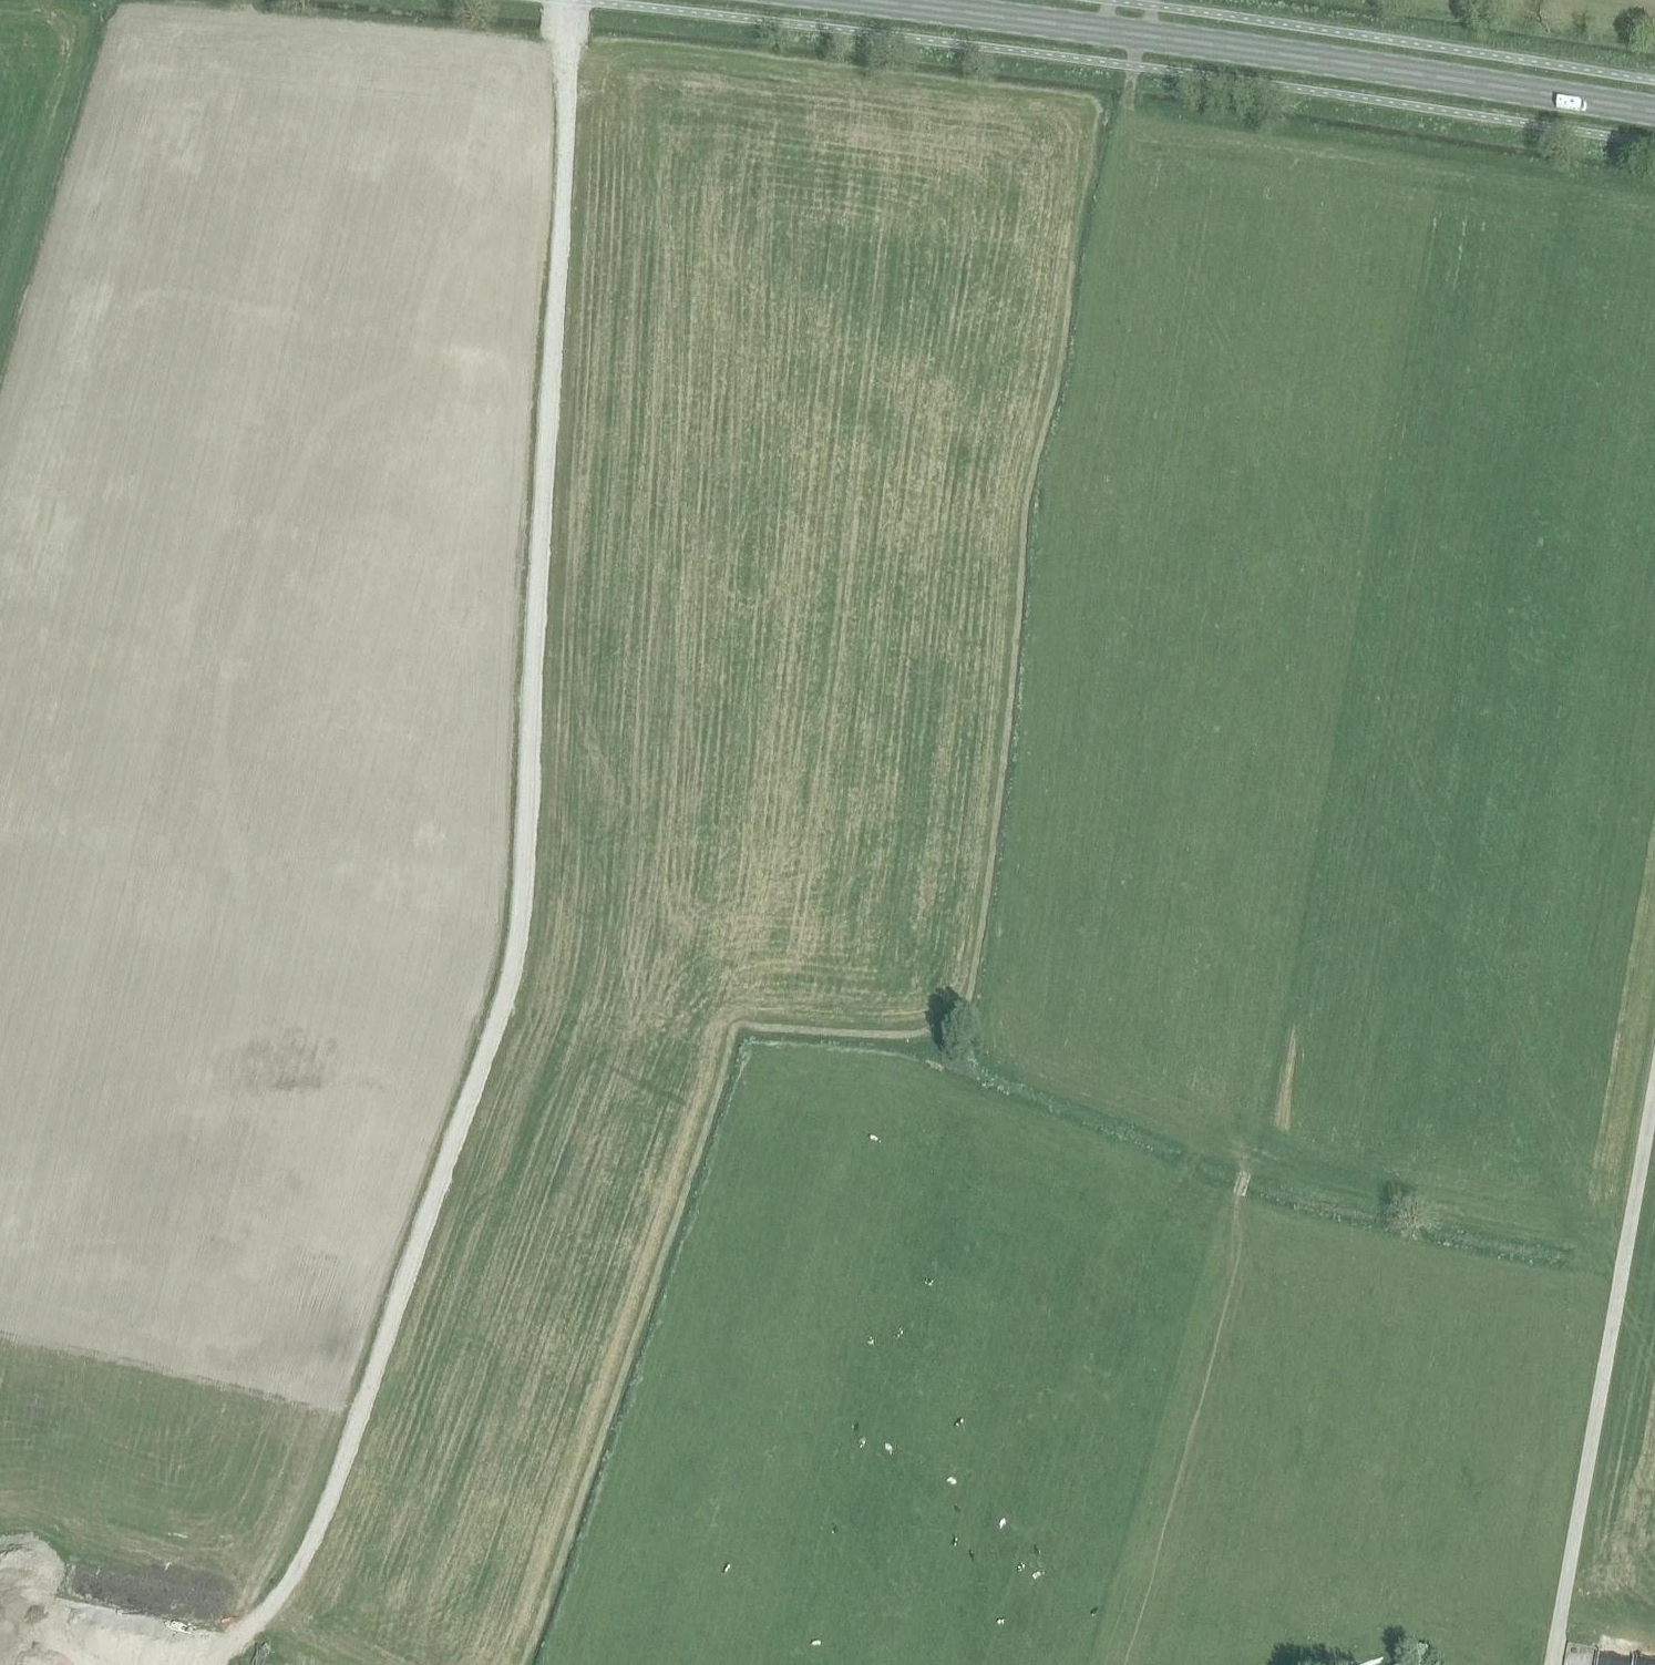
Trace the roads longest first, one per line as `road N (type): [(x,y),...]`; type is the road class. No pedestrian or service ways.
road 1 (track): [(573,0),(501,984),(285,1589),(205,1648)]
road 2 (primary): [(1654,118),(795,0)]

